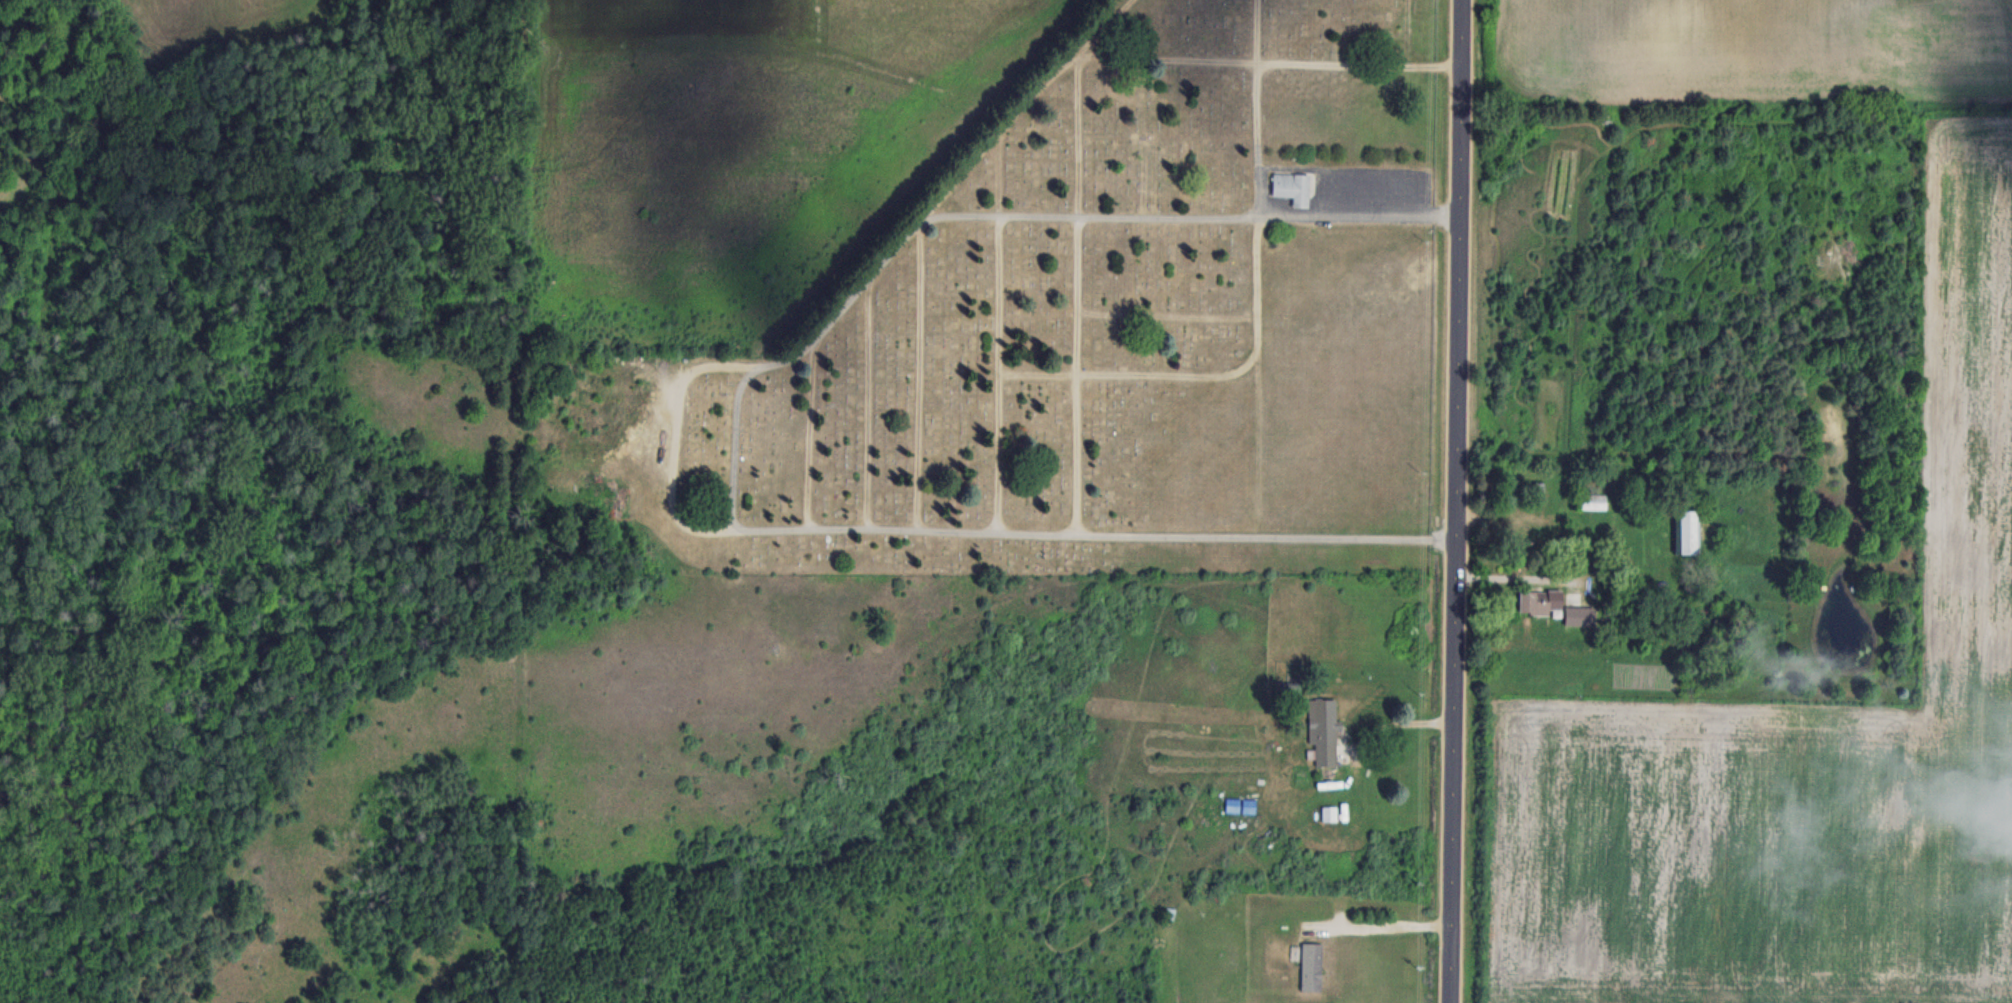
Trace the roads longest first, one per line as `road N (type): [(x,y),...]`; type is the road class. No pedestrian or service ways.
road 1 (tertiary): [(1450,1002),(1461,0)]

